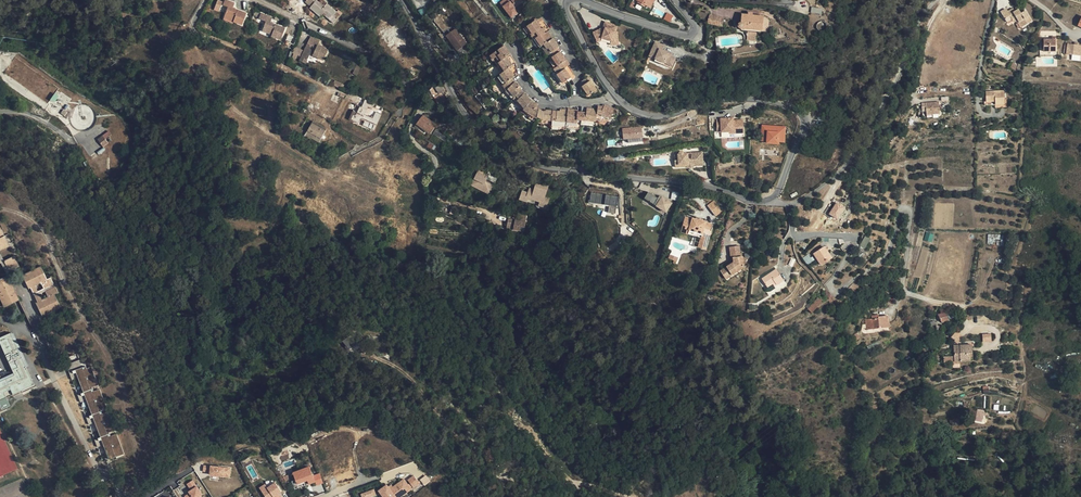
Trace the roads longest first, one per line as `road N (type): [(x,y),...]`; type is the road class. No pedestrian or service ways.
road 1 (residential): [(773,198),(521,157),(461,107),(401,0)]
road 2 (residential): [(566,0),(602,76),(632,109),(674,115),(736,99),(803,114),(773,198)]
road 3 (residential): [(936,0),(847,165),(802,198),(773,198)]
road 4 (residential): [(675,0),(695,26),(690,34),(577,0)]

